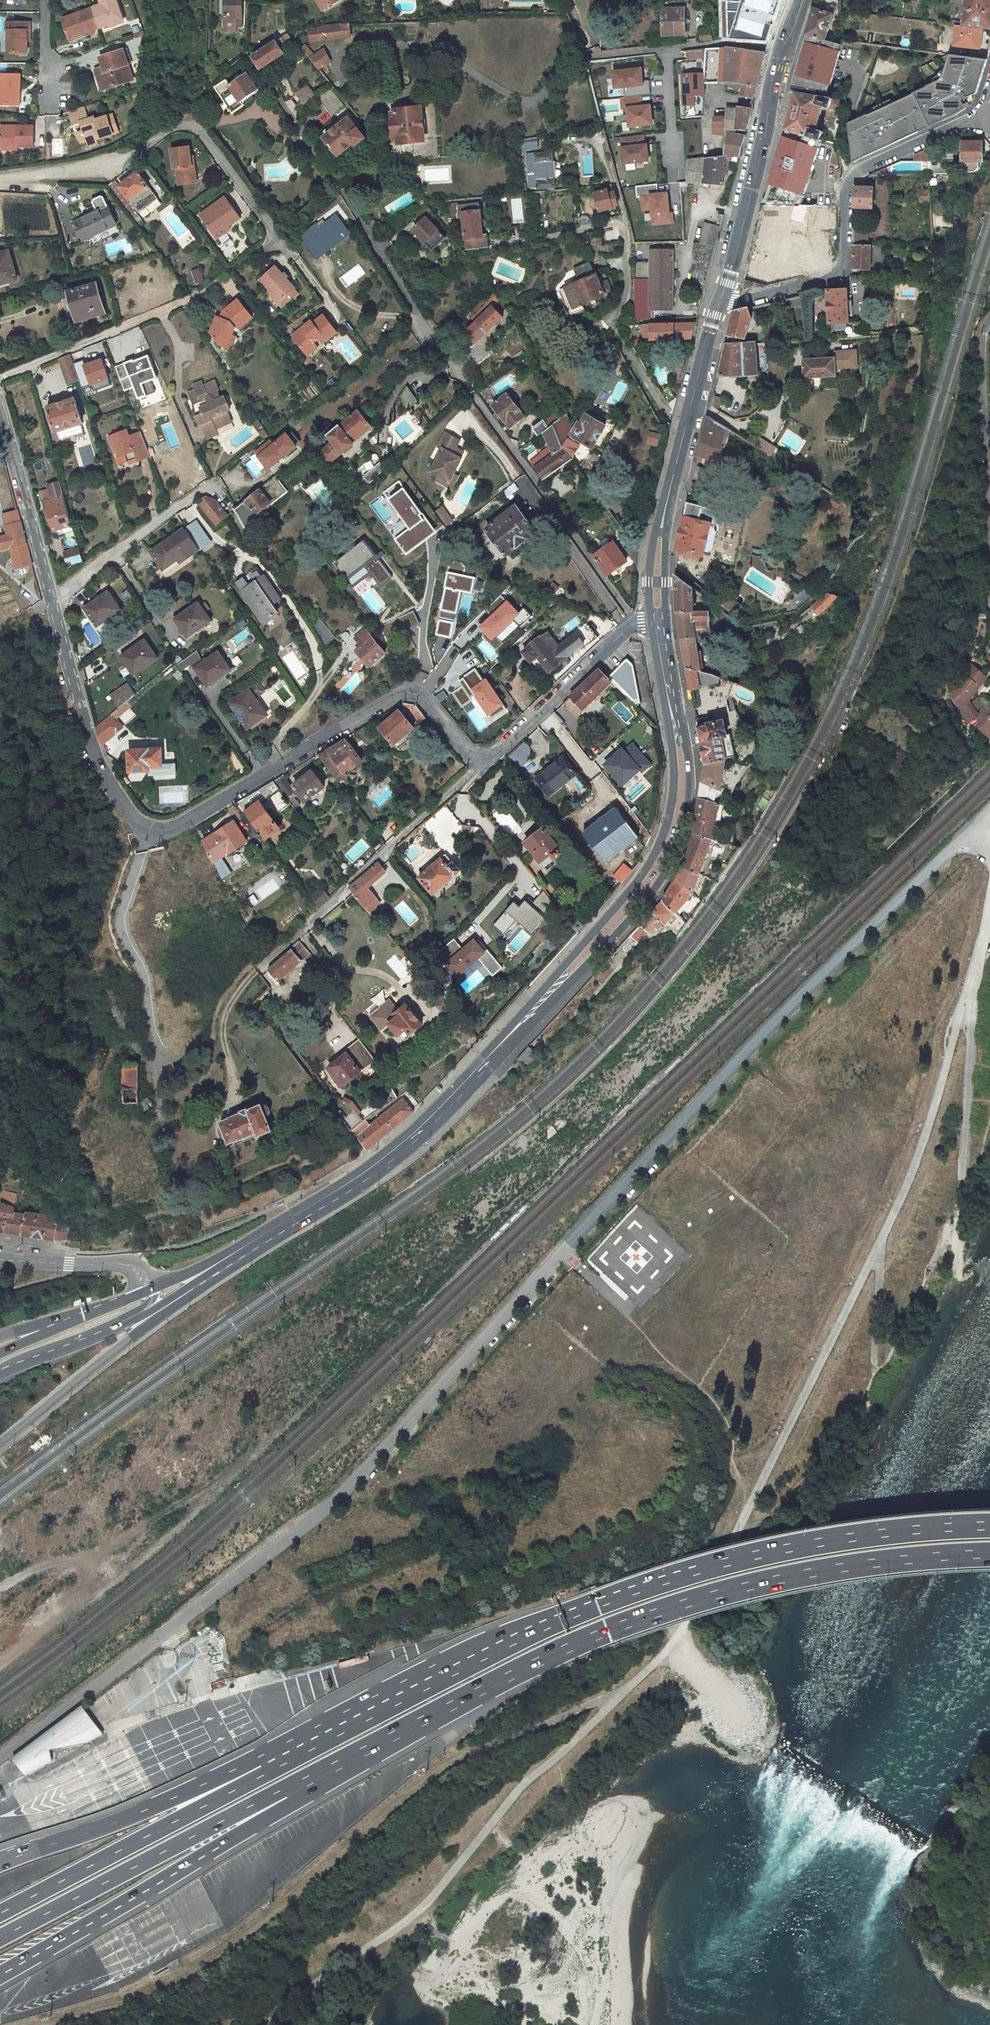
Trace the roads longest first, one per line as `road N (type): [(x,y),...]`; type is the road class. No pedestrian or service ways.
road 1 (unclassified): [(0,1754),(332,1501),(734,1063),(989,813)]
road 2 (trunk): [(989,1522),(791,1545),(642,1588),(494,1646),(310,1742)]
road 3 (trunk): [(323,1775),(557,1652),(653,1613),(801,1572),(989,1550)]
road 4 (residential): [(635,622),(436,343),(247,56)]
road 5 (track): [(613,1702),(595,1701),(447,1763),(245,1937),(188,1974),(36,2024)]
road 6 (primary): [(461,1091),(605,948),(680,839),(690,763),(666,619)]
road 7 (residential): [(52,600),(91,745),(138,817),(157,828),(182,823),(411,688)]
road 8 (primary): [(650,621),(674,763),(663,832),(644,868),(461,1091)]
road 9 (trunk): [(0,1975),(282,1810),(323,1775)]
road 10 (residential): [(717,307),(839,274),(849,178),(988,112)]
road 11 (trunk): [(0,1938),(323,1775)]
road 12 (residential): [(0,180),(107,168),(187,124),(202,132),(286,247)]
road 13 (trunk): [(310,1742),(271,1772),(0,1913)]
road 14 (trunk): [(310,1742),(0,1864)]
road 15 (track): [(279,766),(276,742),(318,690),(316,650),(269,573),(220,540),(189,500)]
road 16 (primary): [(717,307),(796,0)]
road 17 (residential): [(411,688),(479,765),(635,622)]
road 18 (secondary): [(0,1443),(206,1280)]
road 19 (primary): [(271,1234),(382,1164),(461,1091)]
road 20 (track): [(960,1192),(973,982)]
road 21 (residential): [(0,403),(52,600)]
road 22 (residential): [(989,524),(983,347),(989,323)]
road 23 (residential): [(209,487),(52,600)]
road 24 (residential): [(174,305),(0,378)]
road 25 (primary): [(675,471),(717,307)]
road 26 (residential): [(151,1288),(129,1265),(0,1259)]
road 27 (unclassified): [(411,688),(426,666),(424,616),(435,539)]
road 28 (primary): [(675,471),(654,536),(650,621)]
road 29 (primary): [(666,619),(675,471)]
road 30 (primary): [(271,1234),(151,1288)]
road 31 (track): [(505,242),(625,223)]

